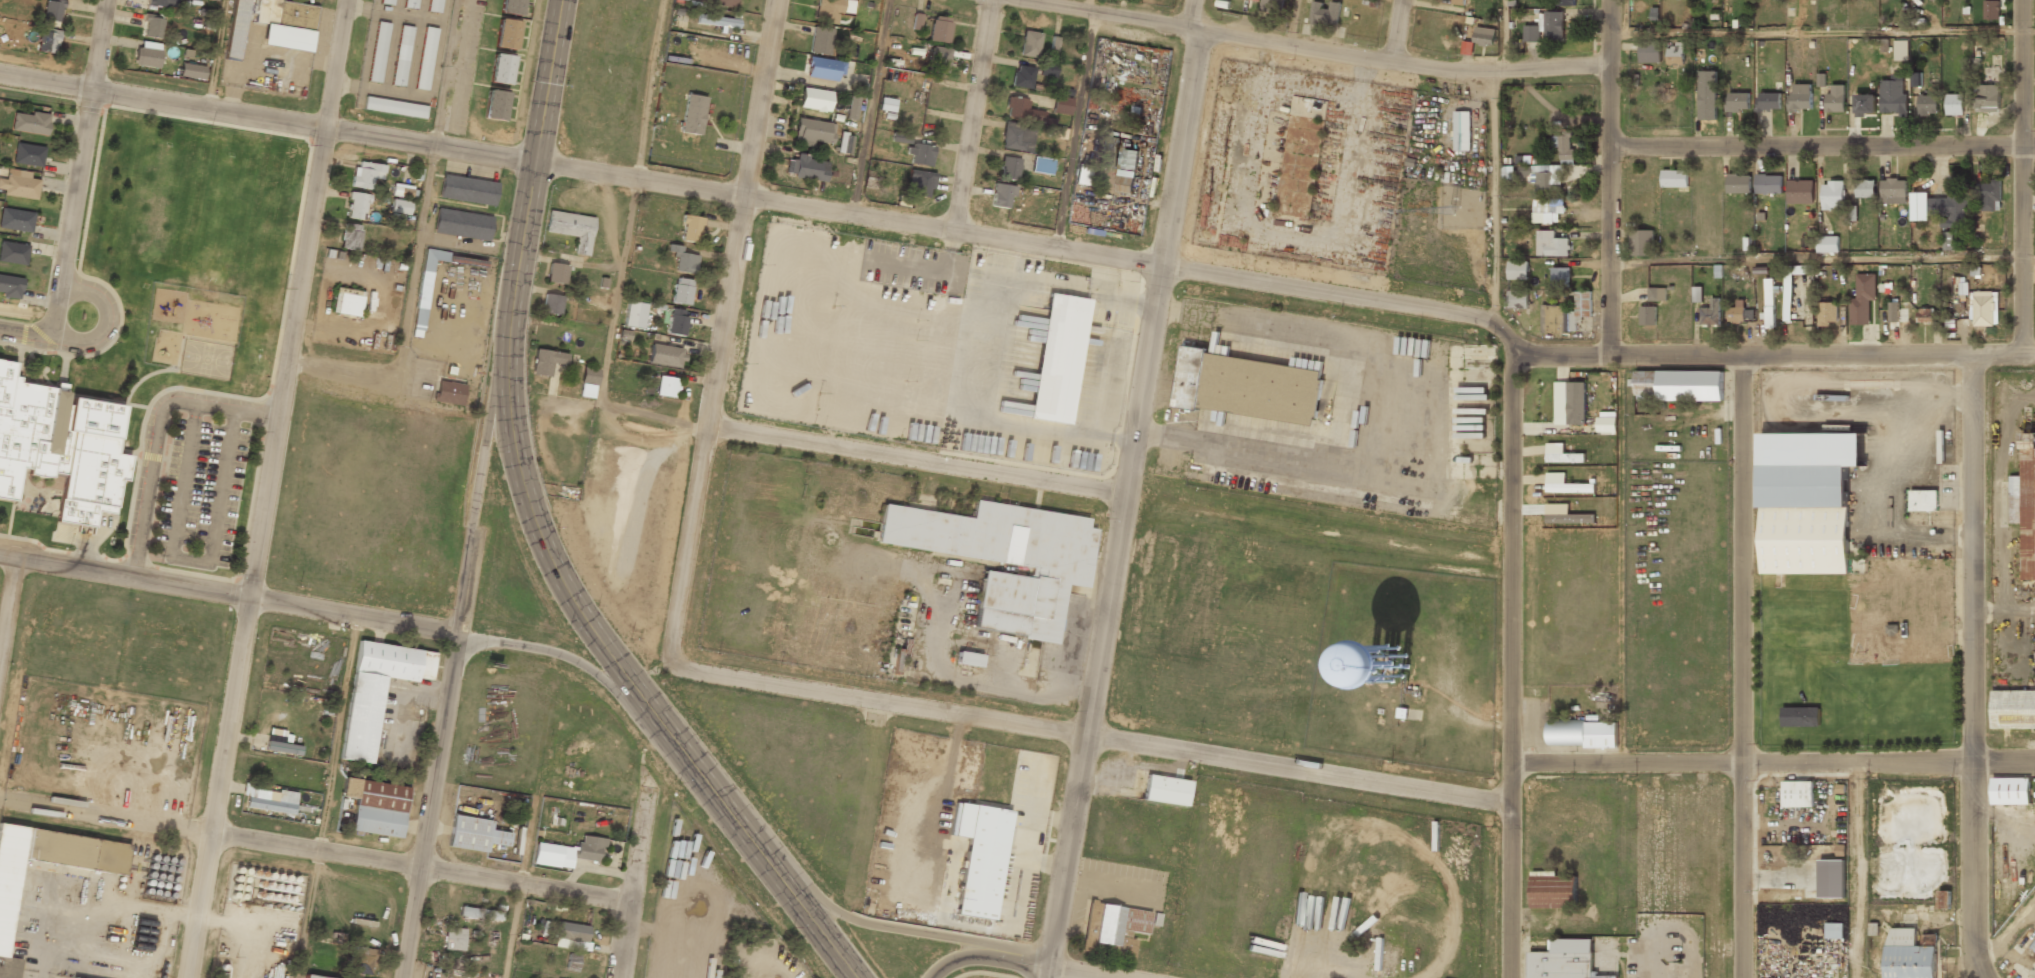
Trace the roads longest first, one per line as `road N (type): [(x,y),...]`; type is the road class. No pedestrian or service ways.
road 1 (residential): [(0,76),(1172,269),(1520,344)]
road 2 (residential): [(186,977),(350,0)]
road 3 (residential): [(1047,977),(1135,513),(1203,0)]
road 4 (residential): [(670,667),(1511,804)]
road 5 (secondary): [(853,977),(651,703),(583,629),(556,579),(517,472),(508,403),(513,320)]
road 6 (residential): [(670,667),(781,0)]
road 7 (residential): [(403,977),(513,320)]
road 8 (residential): [(0,799),(629,903)]
road 9 (residential): [(1511,977),(1520,344)]
road 10 (residential): [(1005,0),(1398,74),(1617,79)]
road 11 (residential): [(1982,977),(1973,935),(1971,767),(1978,361)]
road 12 (residential): [(1749,977),(1755,361)]
road 13 (residential): [(1520,344),(1617,360),(2023,362),(2024,258)]
road 14 (residential): [(1515,763),(2034,767)]
road 15 (residential): [(710,445),(1135,513)]
road 16 (residential): [(1617,155),(2034,156)]
road 17 (residential): [(254,599),(564,655),(651,703)]
road 18 (residential): [(1617,360),(1617,0)]
road 19 (residential): [(52,339),(110,0)]
road 20 (secondary): [(513,320),(565,0)]
road 21 (residential): [(2024,258),(2027,0)]
road 22 (residential): [(254,599),(0,556)]
road 23 (residential): [(957,235),(994,0)]
road 24 (secondary): [(990,950),(865,925),(778,879)]
road 25 (residential): [(618,977),(649,796)]
road 26 (residential): [(990,950),(1142,977)]

